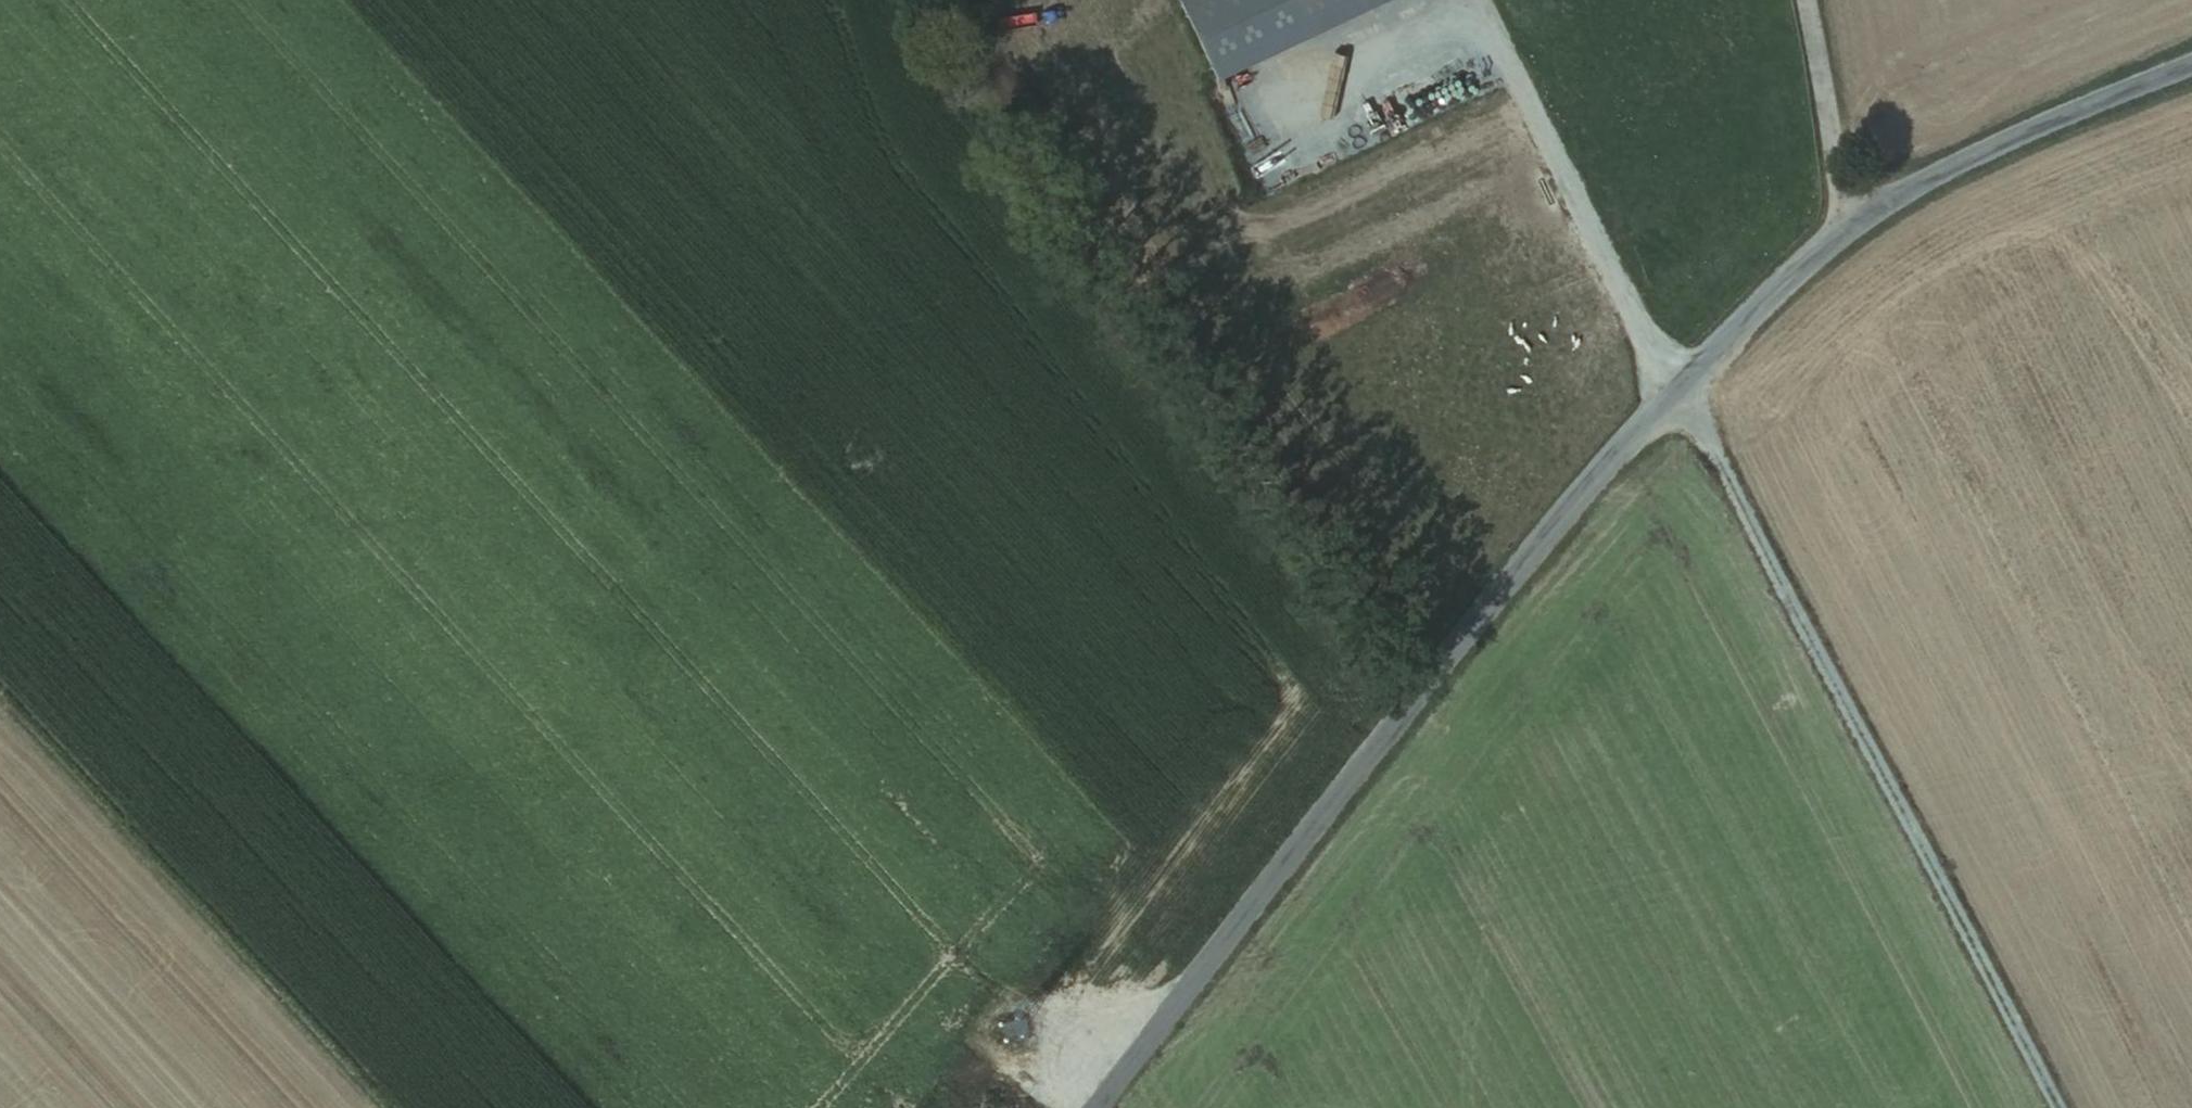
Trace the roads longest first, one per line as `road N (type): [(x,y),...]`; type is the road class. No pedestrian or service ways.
road 1 (tertiary): [(2191,80),(1958,175),(1822,244),(1645,405),(1110,1107)]
road 2 (track): [(2062,1107),(1669,383)]
road 3 (track): [(1822,244),(1840,204),(1798,0)]

